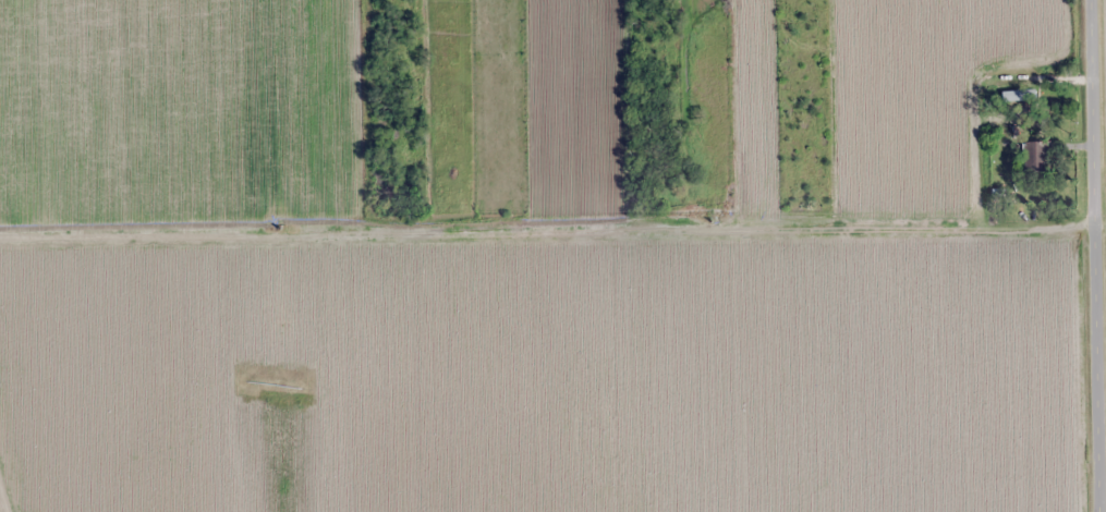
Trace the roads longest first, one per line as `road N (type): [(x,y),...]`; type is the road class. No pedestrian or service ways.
road 1 (residential): [(1091,0),(1098,511)]

